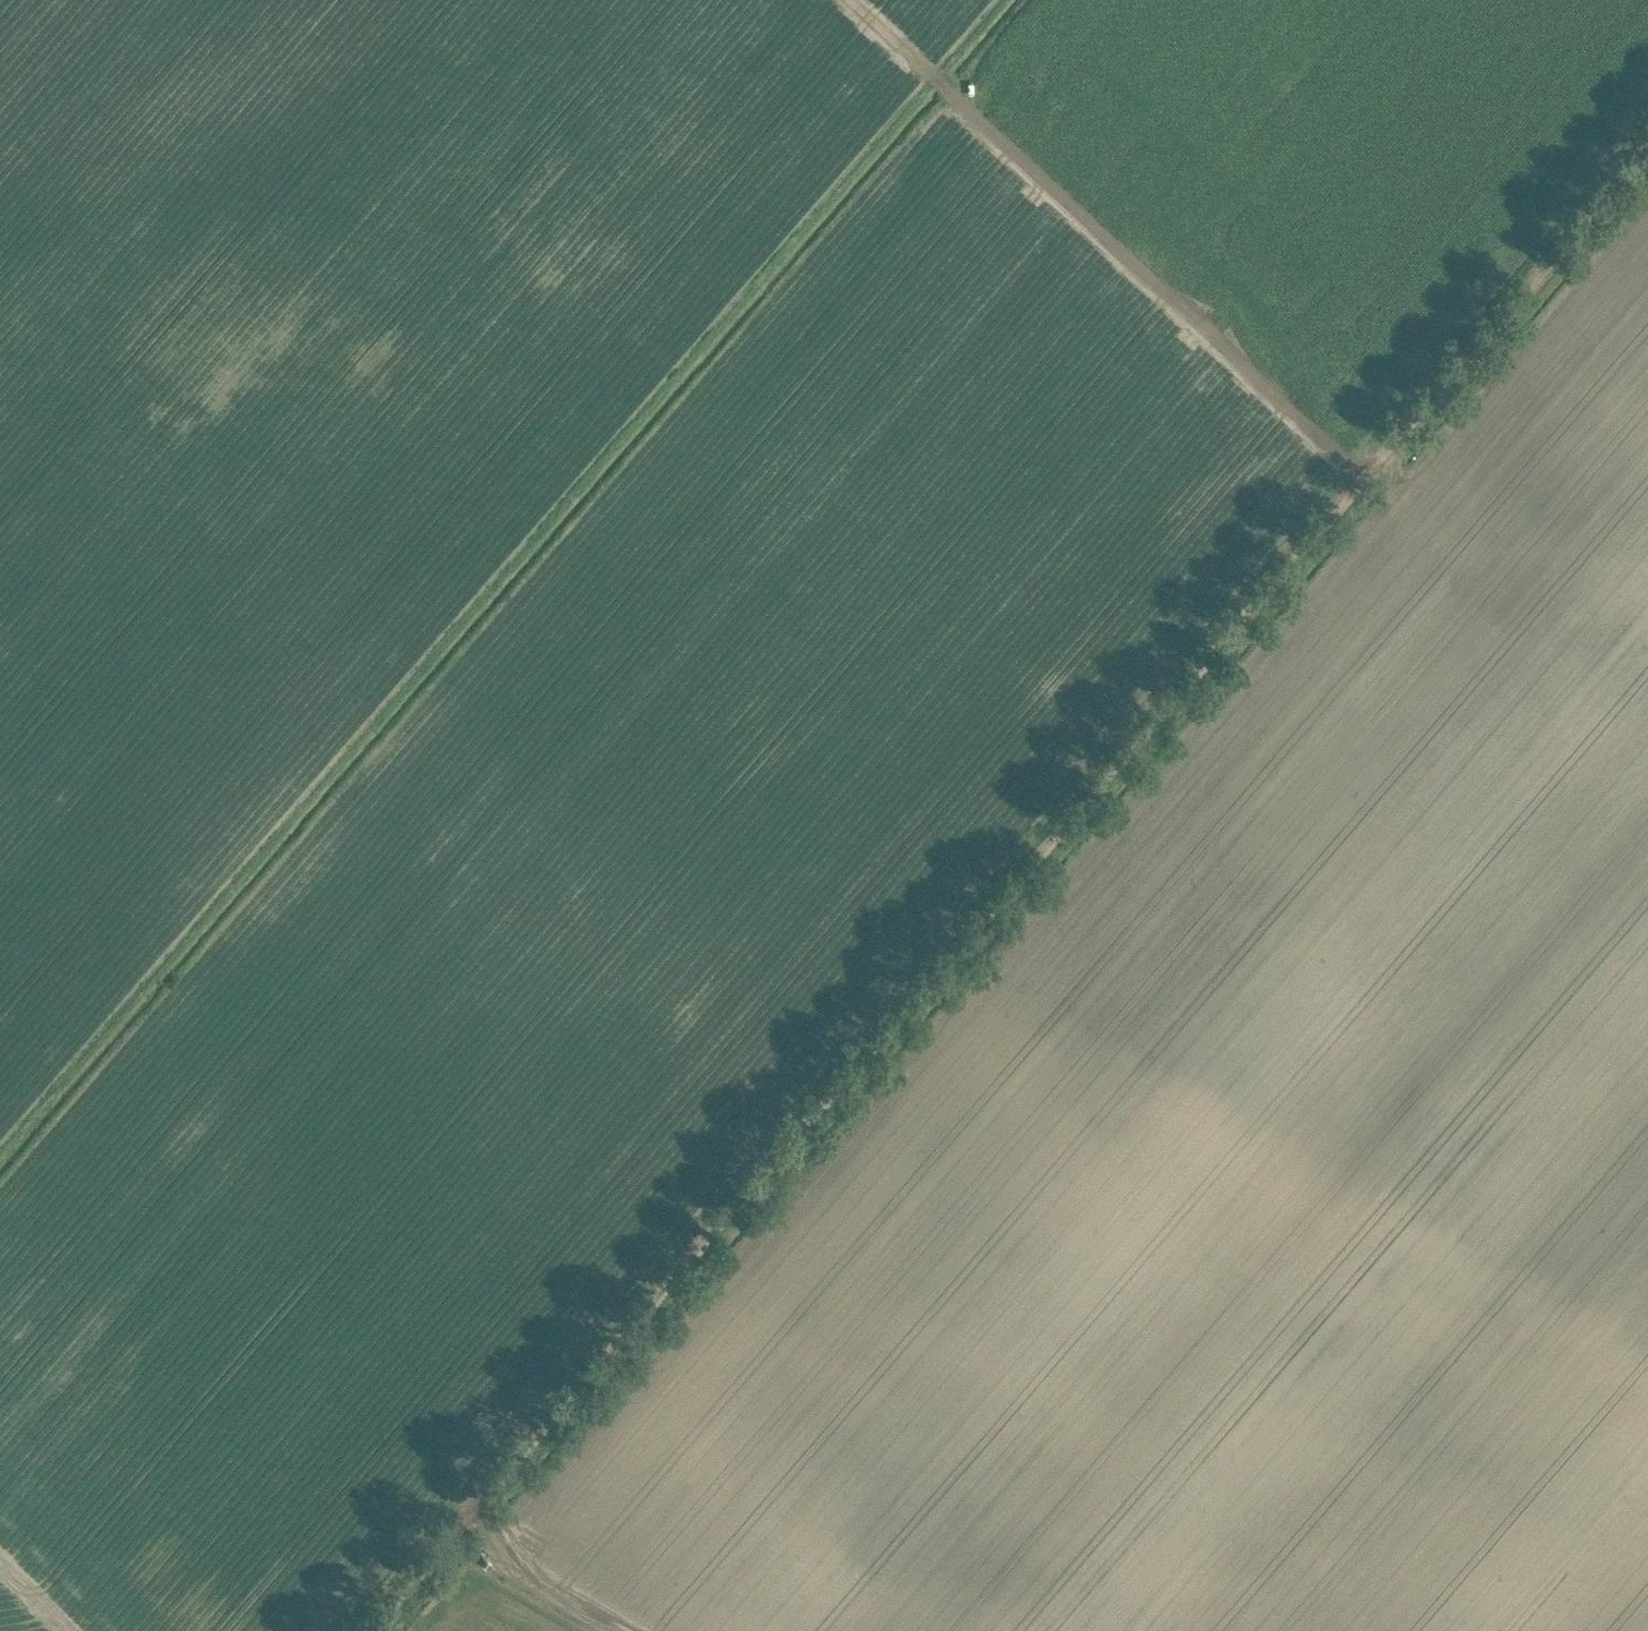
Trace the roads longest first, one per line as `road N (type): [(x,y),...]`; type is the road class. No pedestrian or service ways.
road 1 (track): [(368,1630),(1647,151)]

